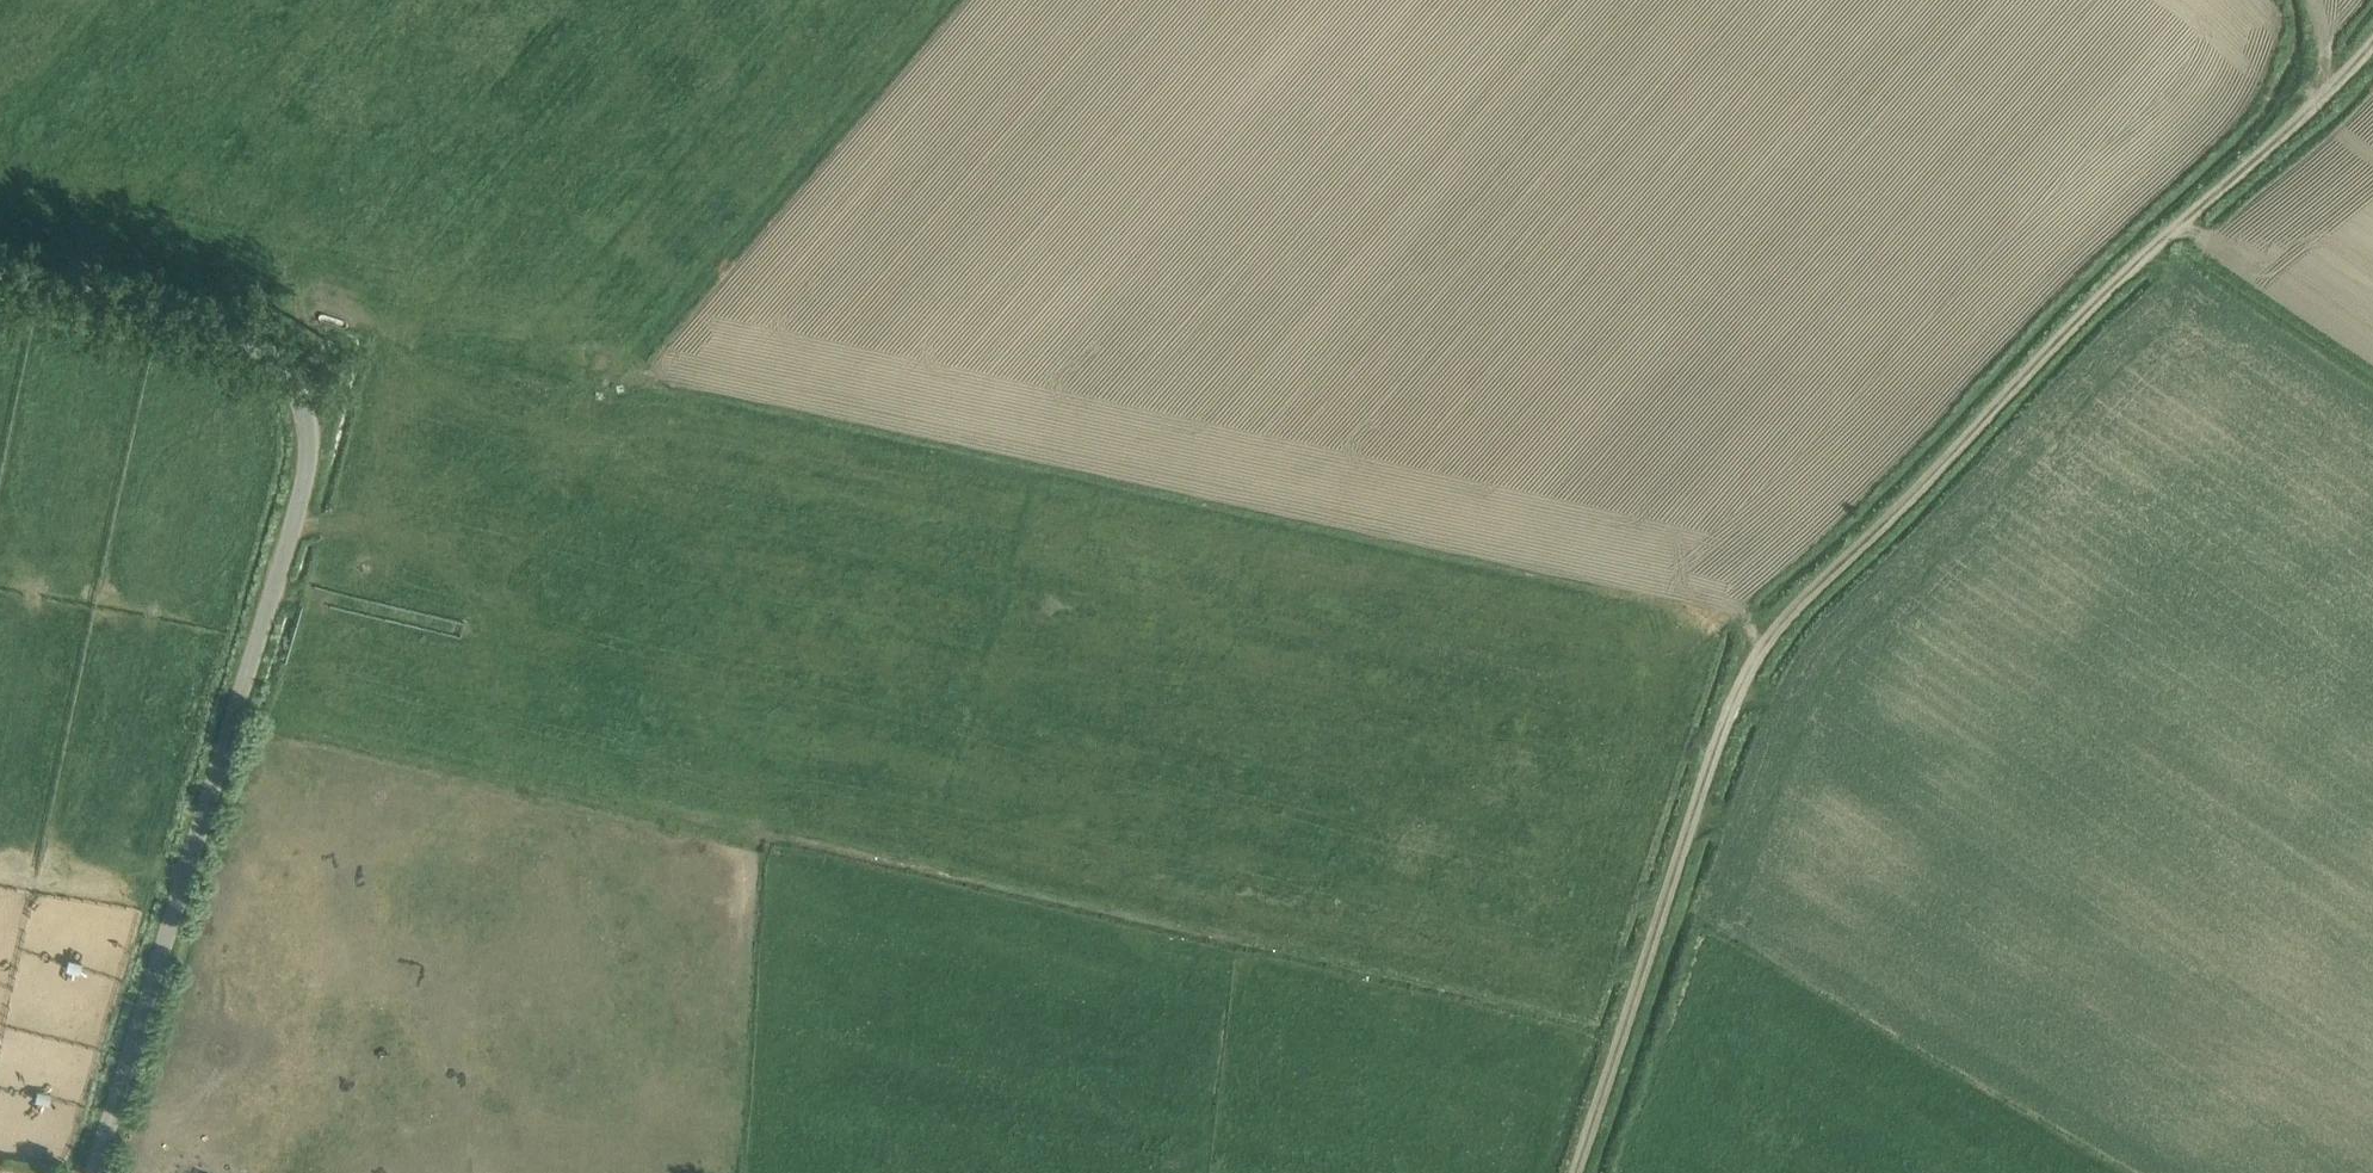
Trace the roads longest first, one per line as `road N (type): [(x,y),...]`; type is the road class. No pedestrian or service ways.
road 1 (track): [(1575,1172),(1717,744),(1767,641),(2108,288),(2372,41)]
road 2 (unclassified): [(305,481),(95,1172)]
road 3 (unclassified): [(305,481),(303,404),(270,357),(229,329),(0,273)]

